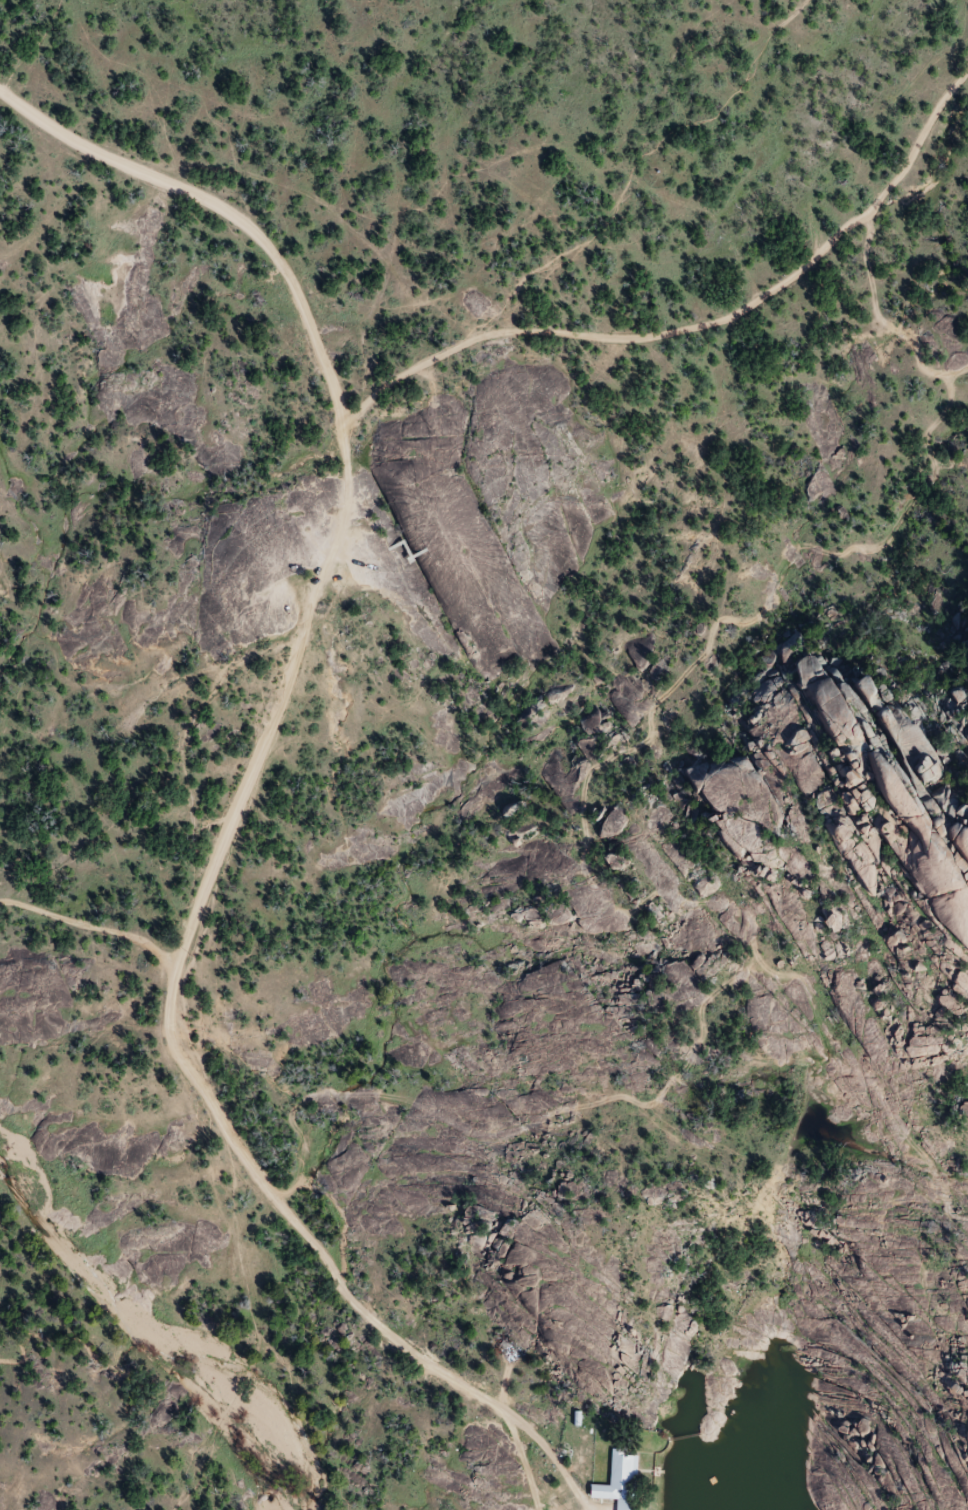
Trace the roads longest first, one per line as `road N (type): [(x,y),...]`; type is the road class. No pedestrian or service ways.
road 1 (track): [(576,1509),(478,1398),(351,1303),(250,1169),(177,1028),(201,902),(328,559),(336,431),(302,317),(222,211)]
road 2 (track): [(490,335),(648,338),(749,319),(939,122),(967,69)]
road 3 (track): [(222,211),(97,157),(0,91)]
road 4 (track): [(336,431),(411,371),(490,335)]

